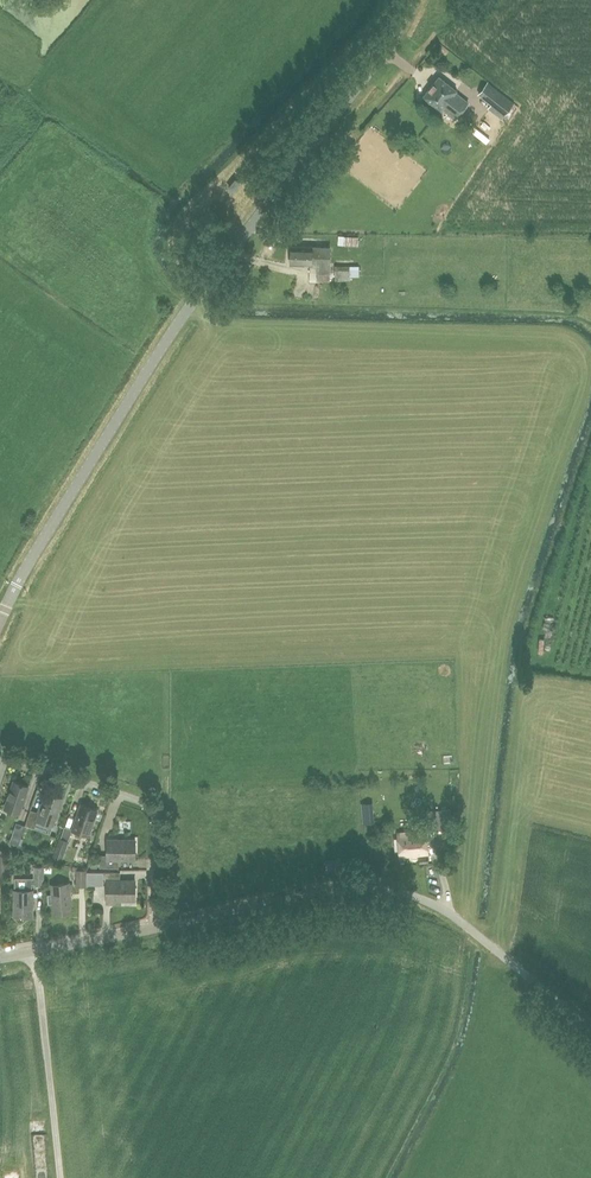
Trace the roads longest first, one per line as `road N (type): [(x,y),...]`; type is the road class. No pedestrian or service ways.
road 1 (tertiary): [(0,619),(73,485),(191,304),(364,78),(409,0)]
road 2 (unclassified): [(590,1032),(454,916),(402,892),(317,893),(156,929)]
road 3 (residential): [(156,929),(155,816),(148,806),(0,753)]
road 4 (unclassified): [(156,929),(0,956)]

